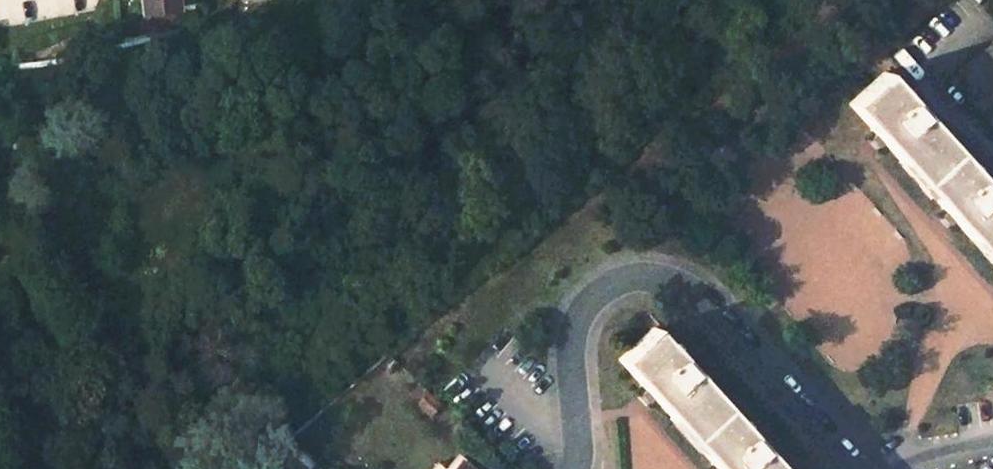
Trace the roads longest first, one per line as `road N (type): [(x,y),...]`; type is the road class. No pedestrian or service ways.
road 1 (residential): [(573,468),(577,319),(609,282),(644,273),(703,296),(851,468)]

